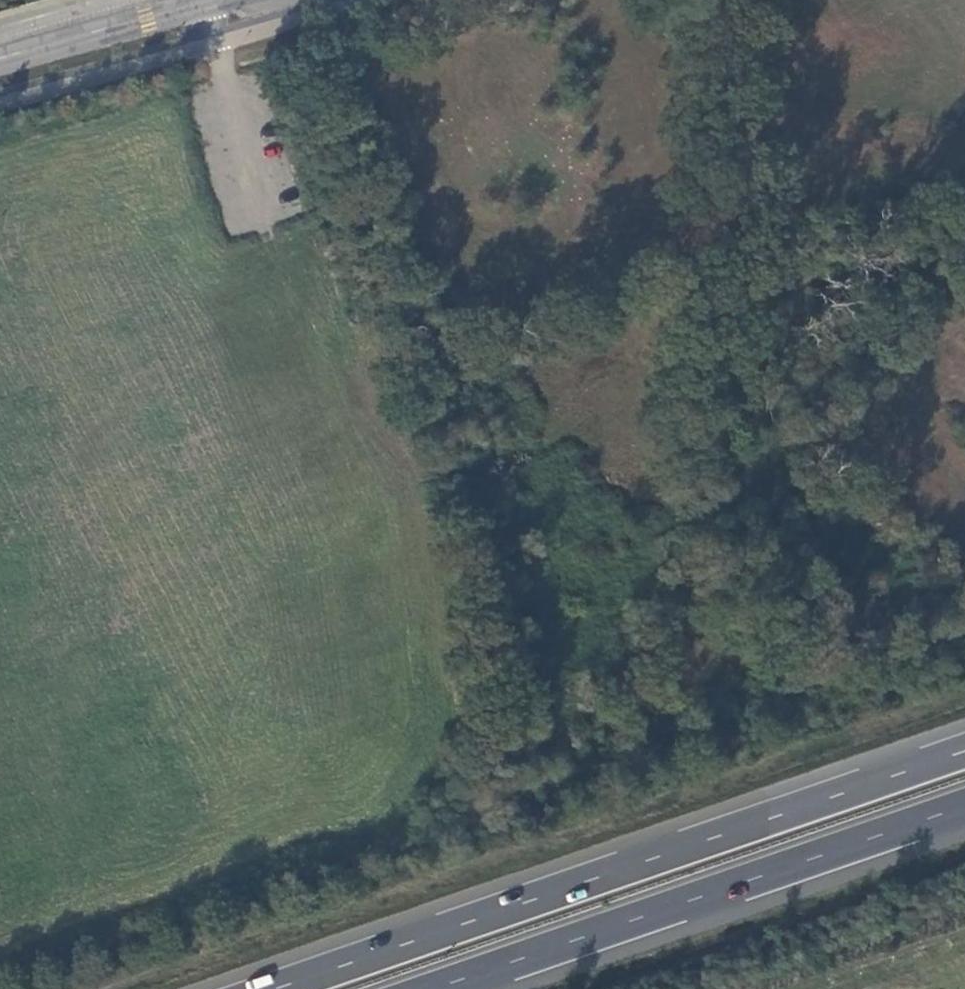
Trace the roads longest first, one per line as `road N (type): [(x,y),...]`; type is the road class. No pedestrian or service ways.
road 1 (trunk): [(964,755),(286,988)]
road 2 (trunk): [(447,988),(964,810)]
road 3 (secondary): [(206,0),(0,58)]

